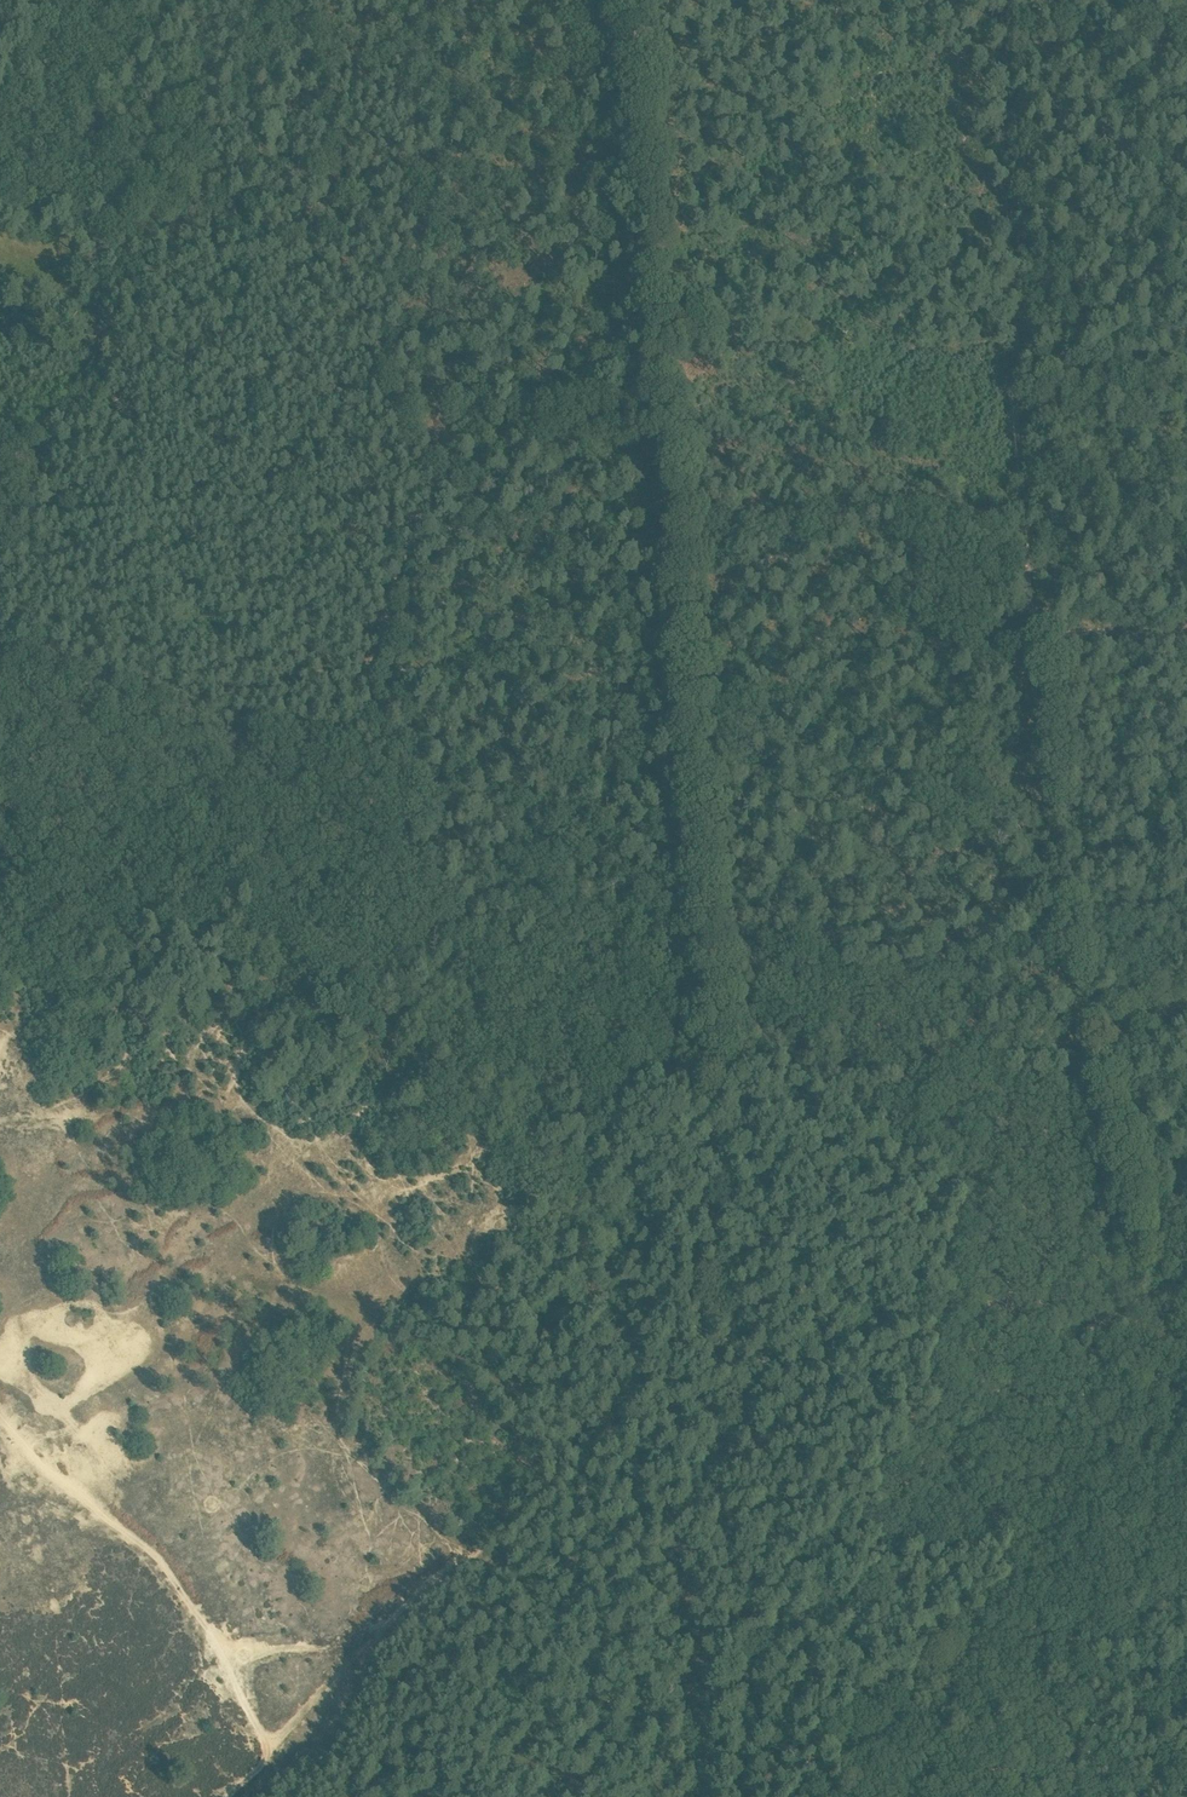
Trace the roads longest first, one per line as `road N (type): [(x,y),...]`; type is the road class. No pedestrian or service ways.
road 1 (track): [(404,579),(463,601),(549,618),(651,581),(736,521),(1026,508)]
road 2 (track): [(0,591),(38,523),(50,441),(82,382),(111,283),(190,190),(223,107),(244,0)]
road 3 (track): [(381,0),(417,54),(425,88),(419,155),(387,288),(387,373),(413,526),(404,579)]
road 4 (track): [(1010,0),(1026,508)]
road 5 (track): [(360,744),(29,647),(0,628)]
road 6 (track): [(0,1402),(150,1558),(221,1650)]
road 7 (track): [(229,1796),(406,1618)]
road 8 (track): [(221,1650),(360,1639),(406,1618)]
road 9 (track): [(360,744),(374,713),(384,635),(404,579)]
road 10 (track): [(1034,630),(1186,638)]
road 11 (track): [(1026,508),(1034,630)]

